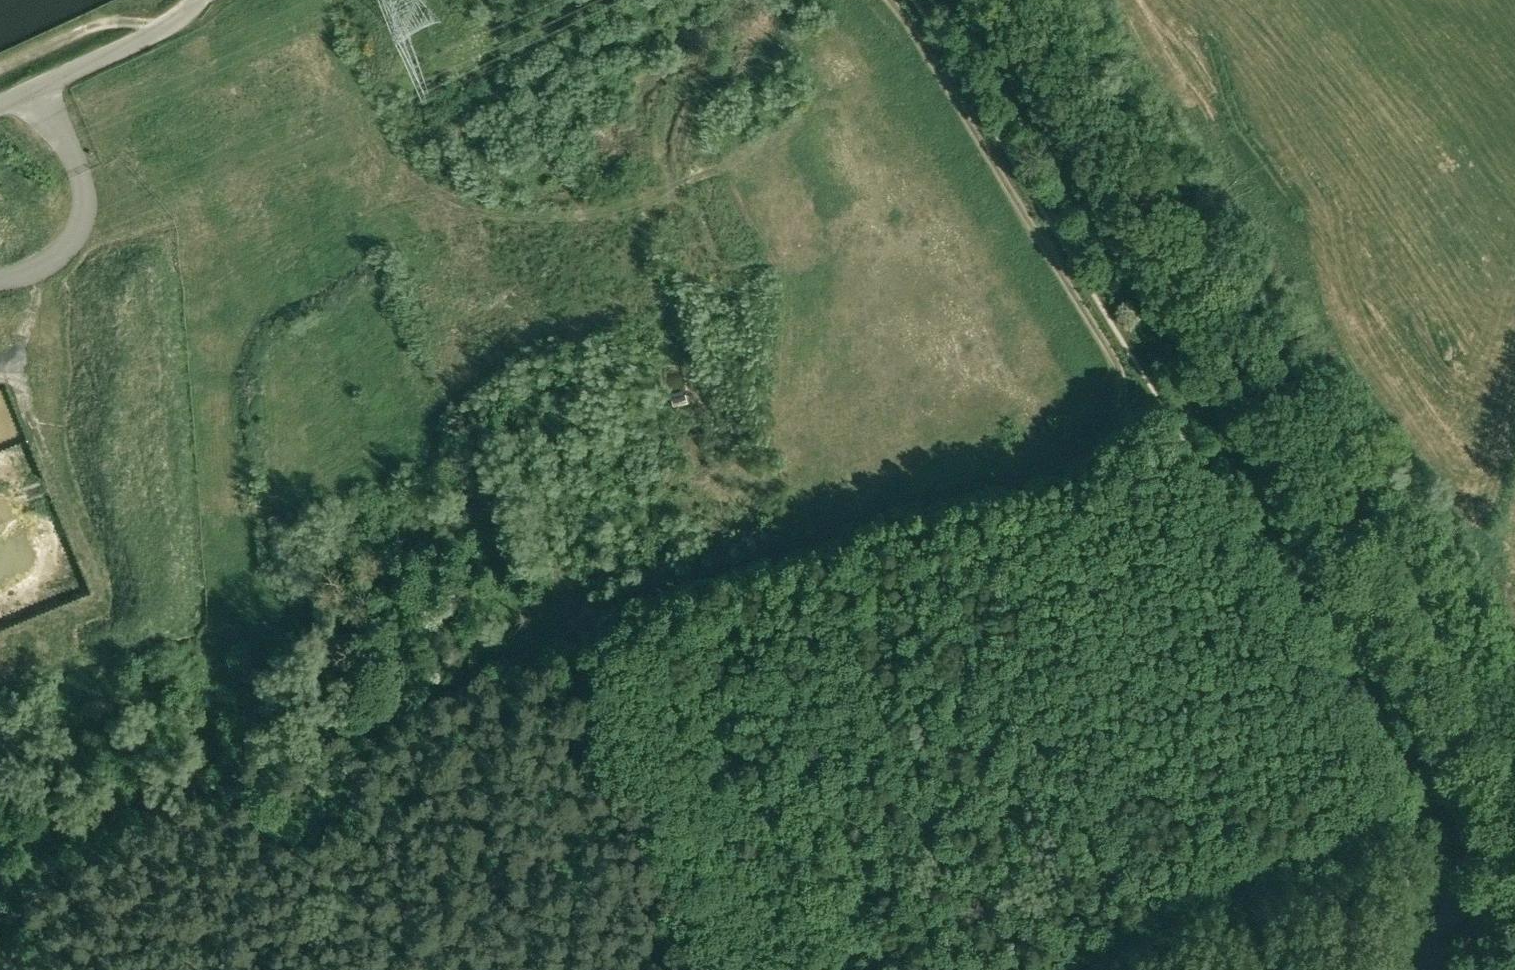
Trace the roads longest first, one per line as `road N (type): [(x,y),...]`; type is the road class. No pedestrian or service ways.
road 1 (track): [(901,0),(1125,354)]
road 2 (unclassified): [(202,0),(150,40),(0,110)]

